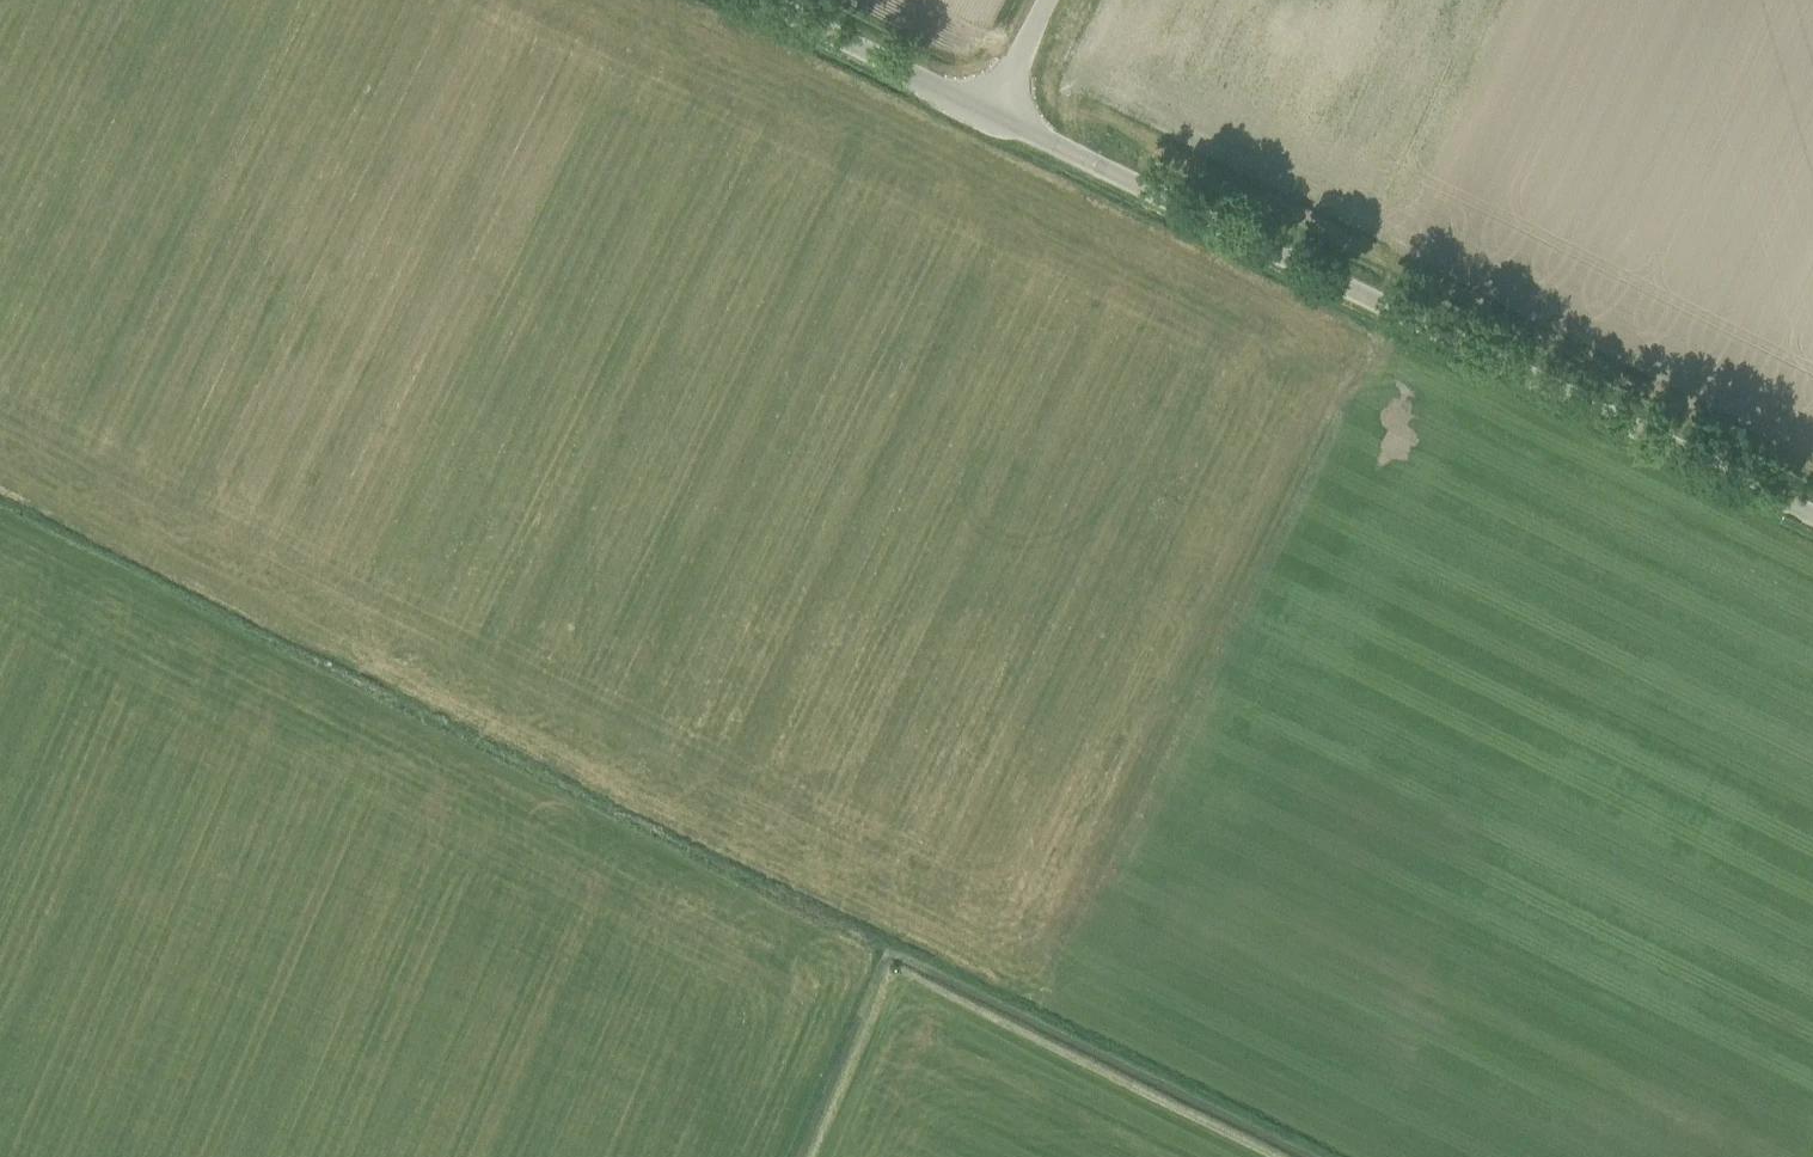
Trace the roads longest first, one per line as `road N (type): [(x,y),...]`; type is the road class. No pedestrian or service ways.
road 1 (unclassified): [(1812,509),(983,103)]
road 2 (unclassified): [(983,103),(767,0)]

